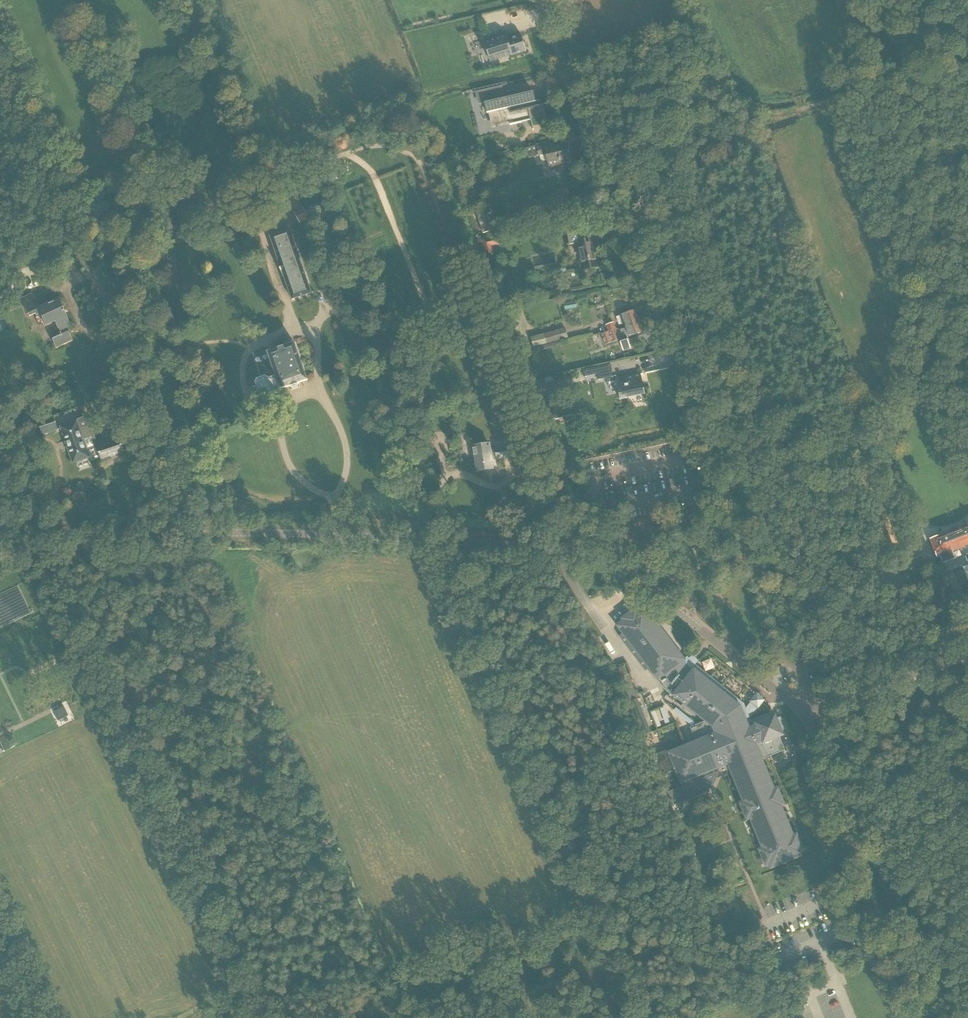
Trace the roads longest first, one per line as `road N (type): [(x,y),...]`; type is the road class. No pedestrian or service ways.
road 1 (unclassified): [(794,704),(805,683),(799,666),(787,662),(536,0)]
road 2 (unclassified): [(794,704),(644,585),(587,558),(439,541),(198,534)]
road 3 (unclassified): [(923,1017),(808,719),(794,704)]
road 4 (track): [(198,534),(82,261)]
road 5 (unclassified): [(0,556),(198,534)]
road 6 (track): [(125,782),(283,729)]

